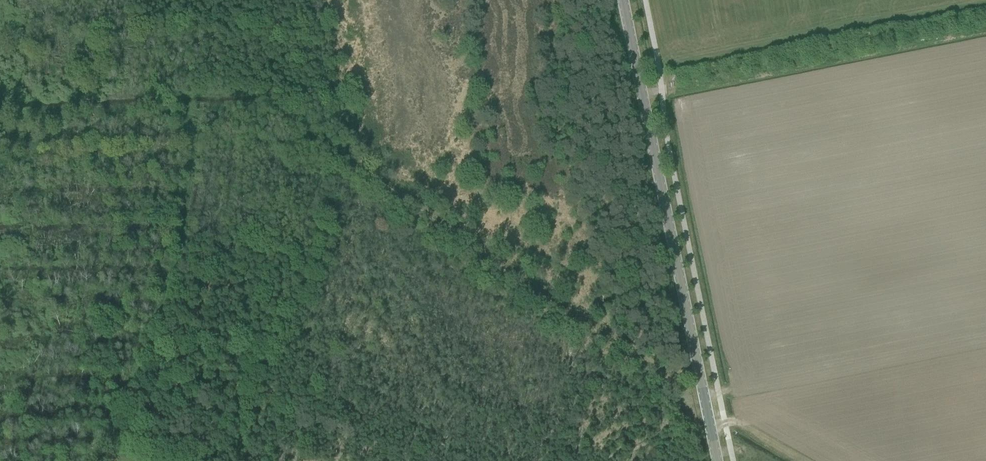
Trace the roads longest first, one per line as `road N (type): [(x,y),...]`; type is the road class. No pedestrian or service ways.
road 1 (track): [(97,460),(177,271),(192,123),(187,108),(0,111)]
road 2 (tertiary): [(720,460),(623,0)]
road 3 (track): [(410,206),(261,107),(187,108)]
road 4 (track): [(570,313),(410,206)]
road 5 (track): [(713,425),(688,425),(658,371),(570,313)]

